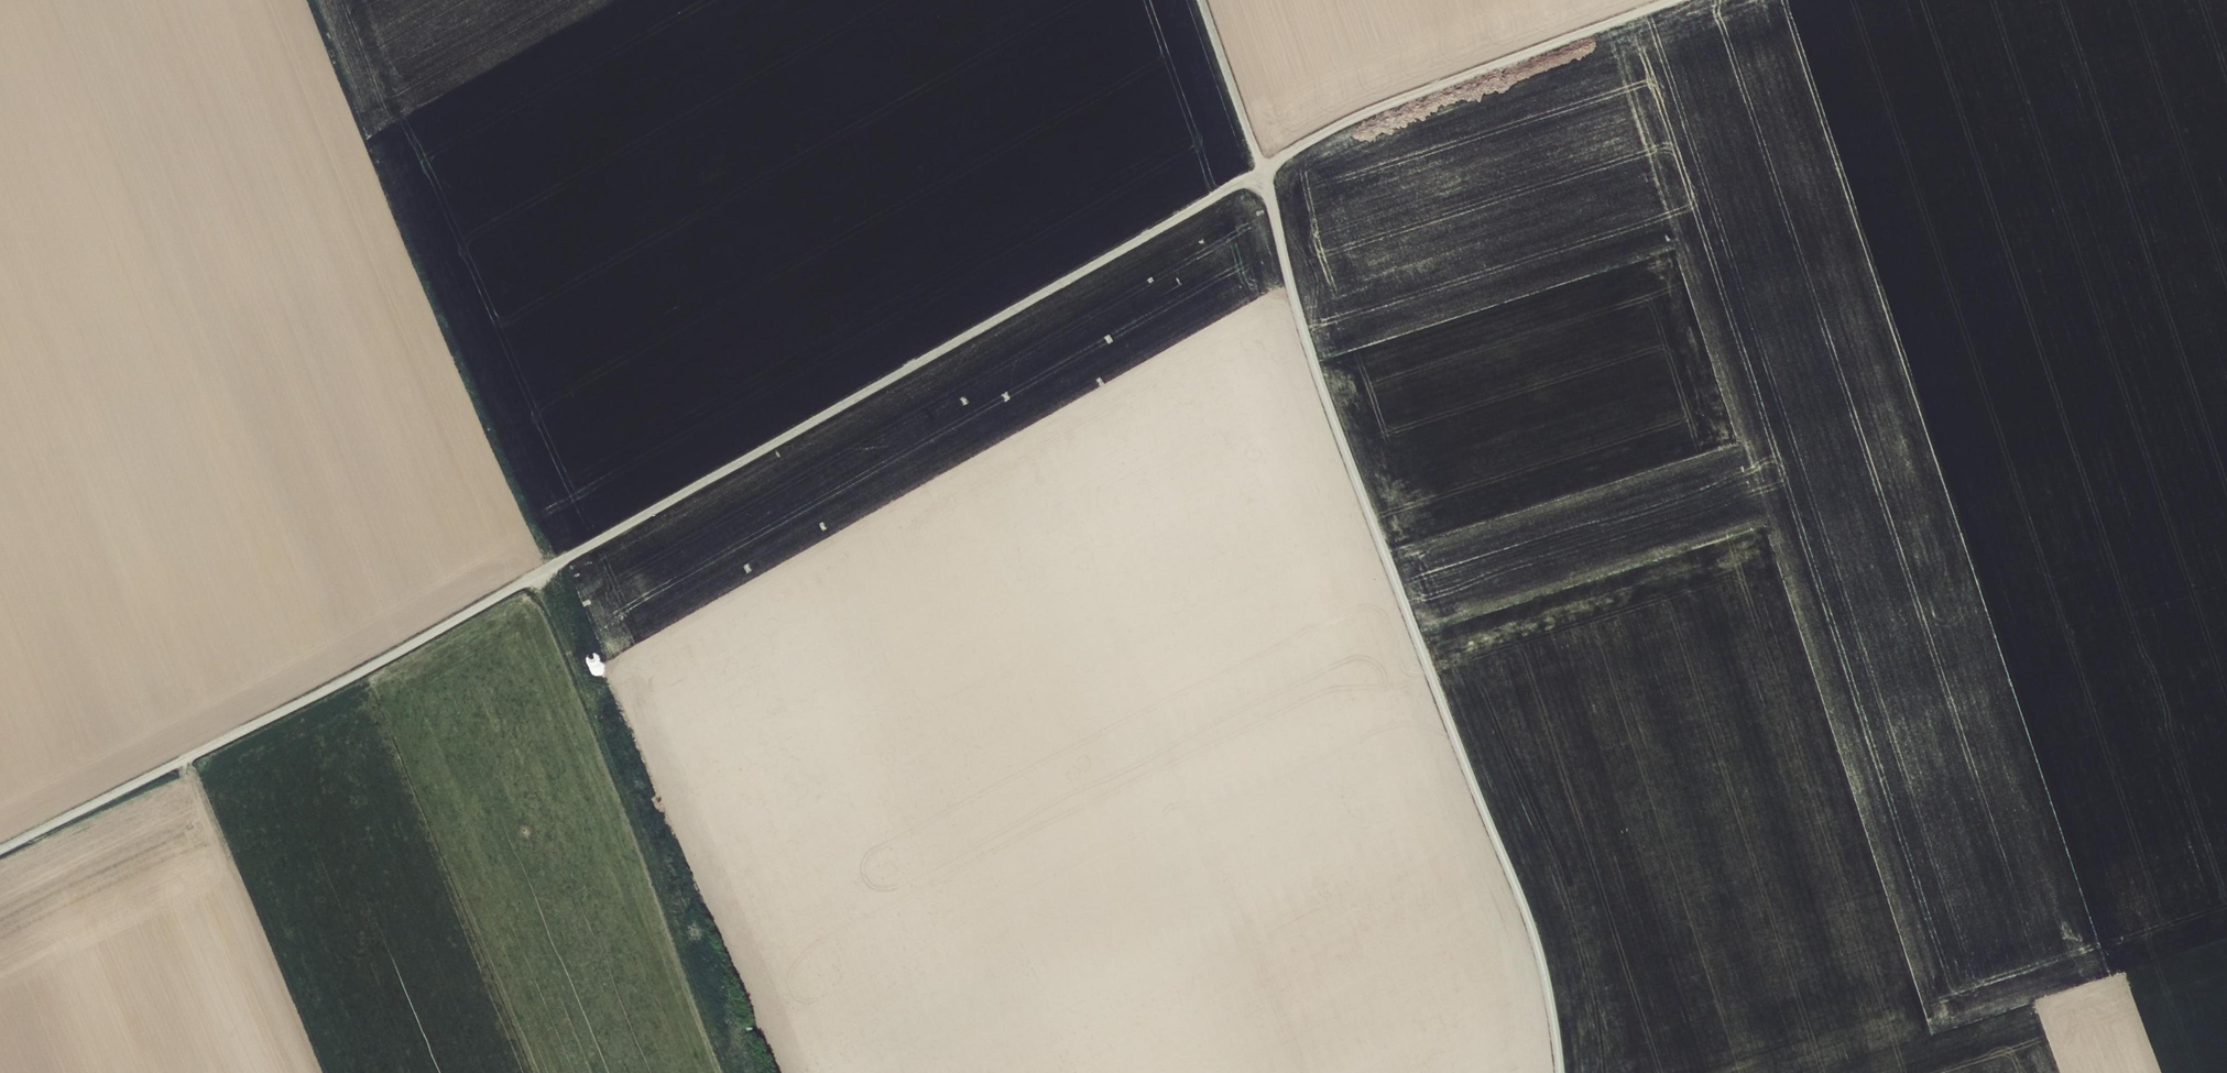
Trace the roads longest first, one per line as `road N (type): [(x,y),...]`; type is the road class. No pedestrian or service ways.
road 1 (track): [(1264,170),(426,637),(0,850)]
road 2 (track): [(1264,170),(1320,382),(1532,929),(1560,1072)]
road 3 (track): [(1675,0),(1375,110),(1264,170)]
road 4 (track): [(1202,0),(1264,170)]

